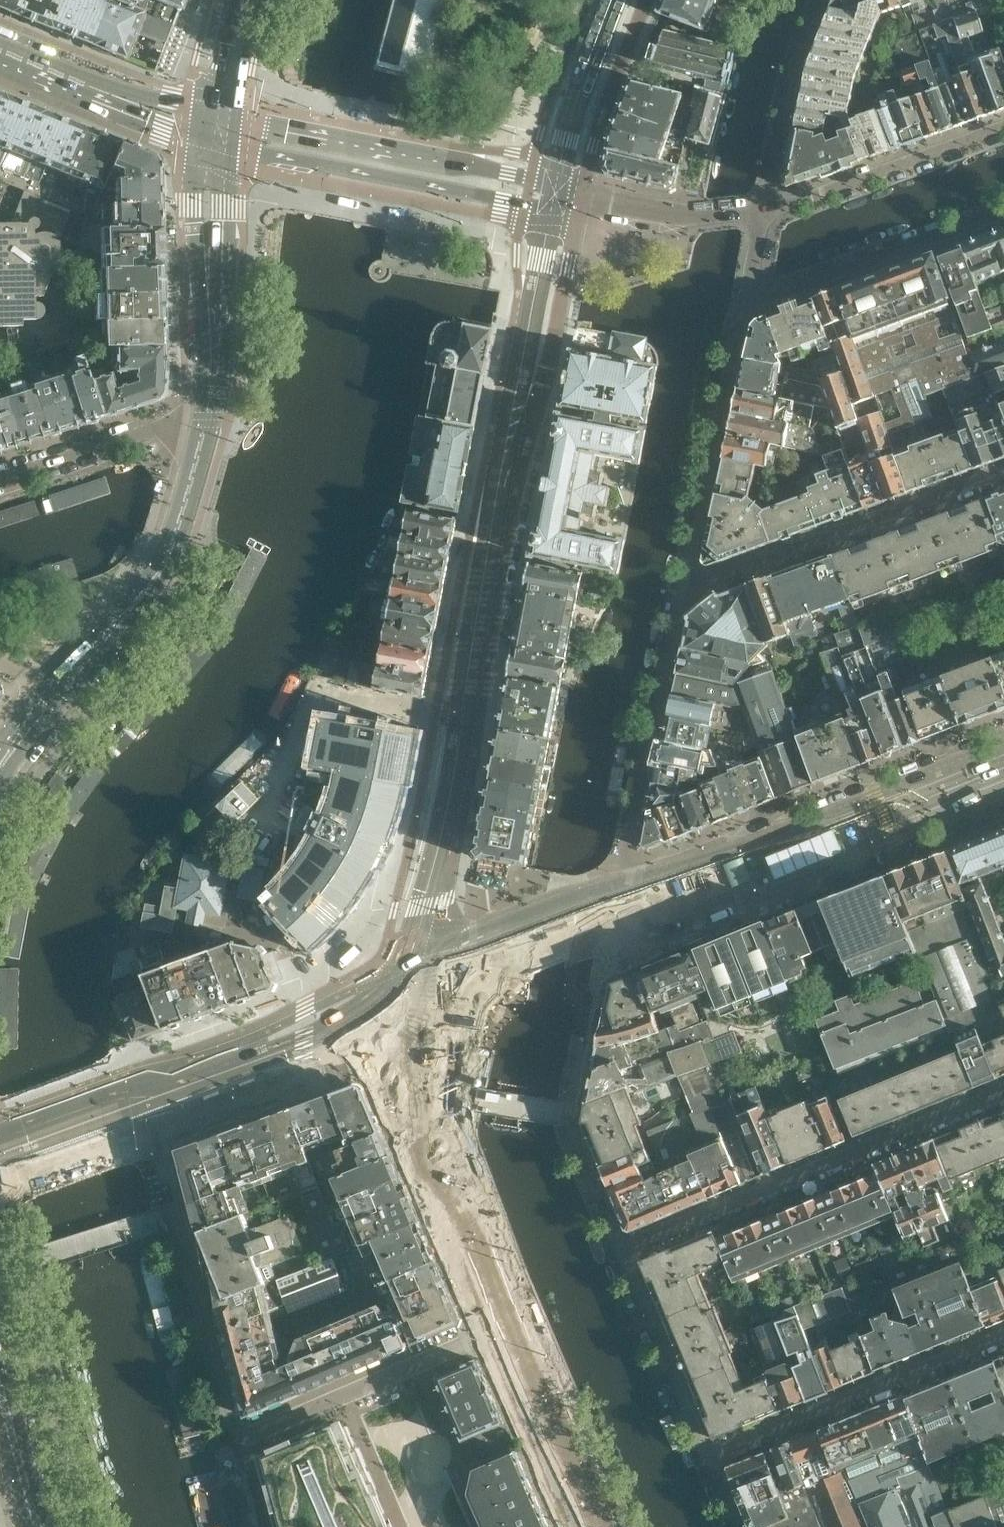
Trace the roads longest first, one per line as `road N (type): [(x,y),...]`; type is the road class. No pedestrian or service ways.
road 1 (residential): [(431,960),(429,903),(514,409),(537,384),(580,196)]
road 2 (residential): [(496,1331),(249,1433),(239,1423),(155,1126)]
road 3 (tertiary): [(431,960),(0,1138)]
road 4 (residential): [(1003,1093),(624,1249)]
road 5 (unclassified): [(229,152),(552,208),(580,196)]
road 6 (unclassified): [(580,196),(507,170),(236,119)]
road 7 (residential): [(684,586),(716,586),(1003,475)]
road 8 (residential): [(1003,1339),(711,1464)]
road 9 (unclassified): [(404,1035),(413,1138),(496,1331)]
road 10 (residential): [(622,887),(684,586)]
road 11 (residential): [(751,295),(684,586)]
road 12 (residential): [(597,964),(573,1116),(624,1249)]
road 13 (primary): [(196,144),(207,420)]
road 14 (primary): [(52,699),(166,563),(195,469)]
road 15 (primary): [(207,420),(223,378),(229,152)]
road 16 (residential): [(751,295),(779,294),(1003,215)]
road 17 (tertiary): [(155,1126),(404,1035)]
road 18 (tertiary): [(597,964),(766,892),(818,842)]
road 19 (residential): [(1003,126),(763,211)]
road 20 (residential): [(624,1249),(711,1464)]
road 21 (residential): [(763,211),(823,0)]
road 22 (residential): [(207,420),(0,481)]
road 23 (unclassified): [(496,1331),(578,1526)]
road 24 (residential): [(580,196),(598,117),(641,0)]
road 25 (tertiary): [(404,1035),(597,964)]
road 26 (tertiary): [(622,887),(431,960)]
road 27 (tertiary): [(818,842),(750,845),(622,887)]
road 28 (tertiary): [(818,842),(1003,768)]
road 29 (residential): [(763,211),(693,216),(580,196)]
road 30 (tertiary): [(0,1175),(27,1175),(155,1126)]
road 31 (primary): [(40,1526),(0,1367)]
road 32 (secondary): [(122,104),(0,52)]
road 33 (primary): [(236,119),(256,0)]

